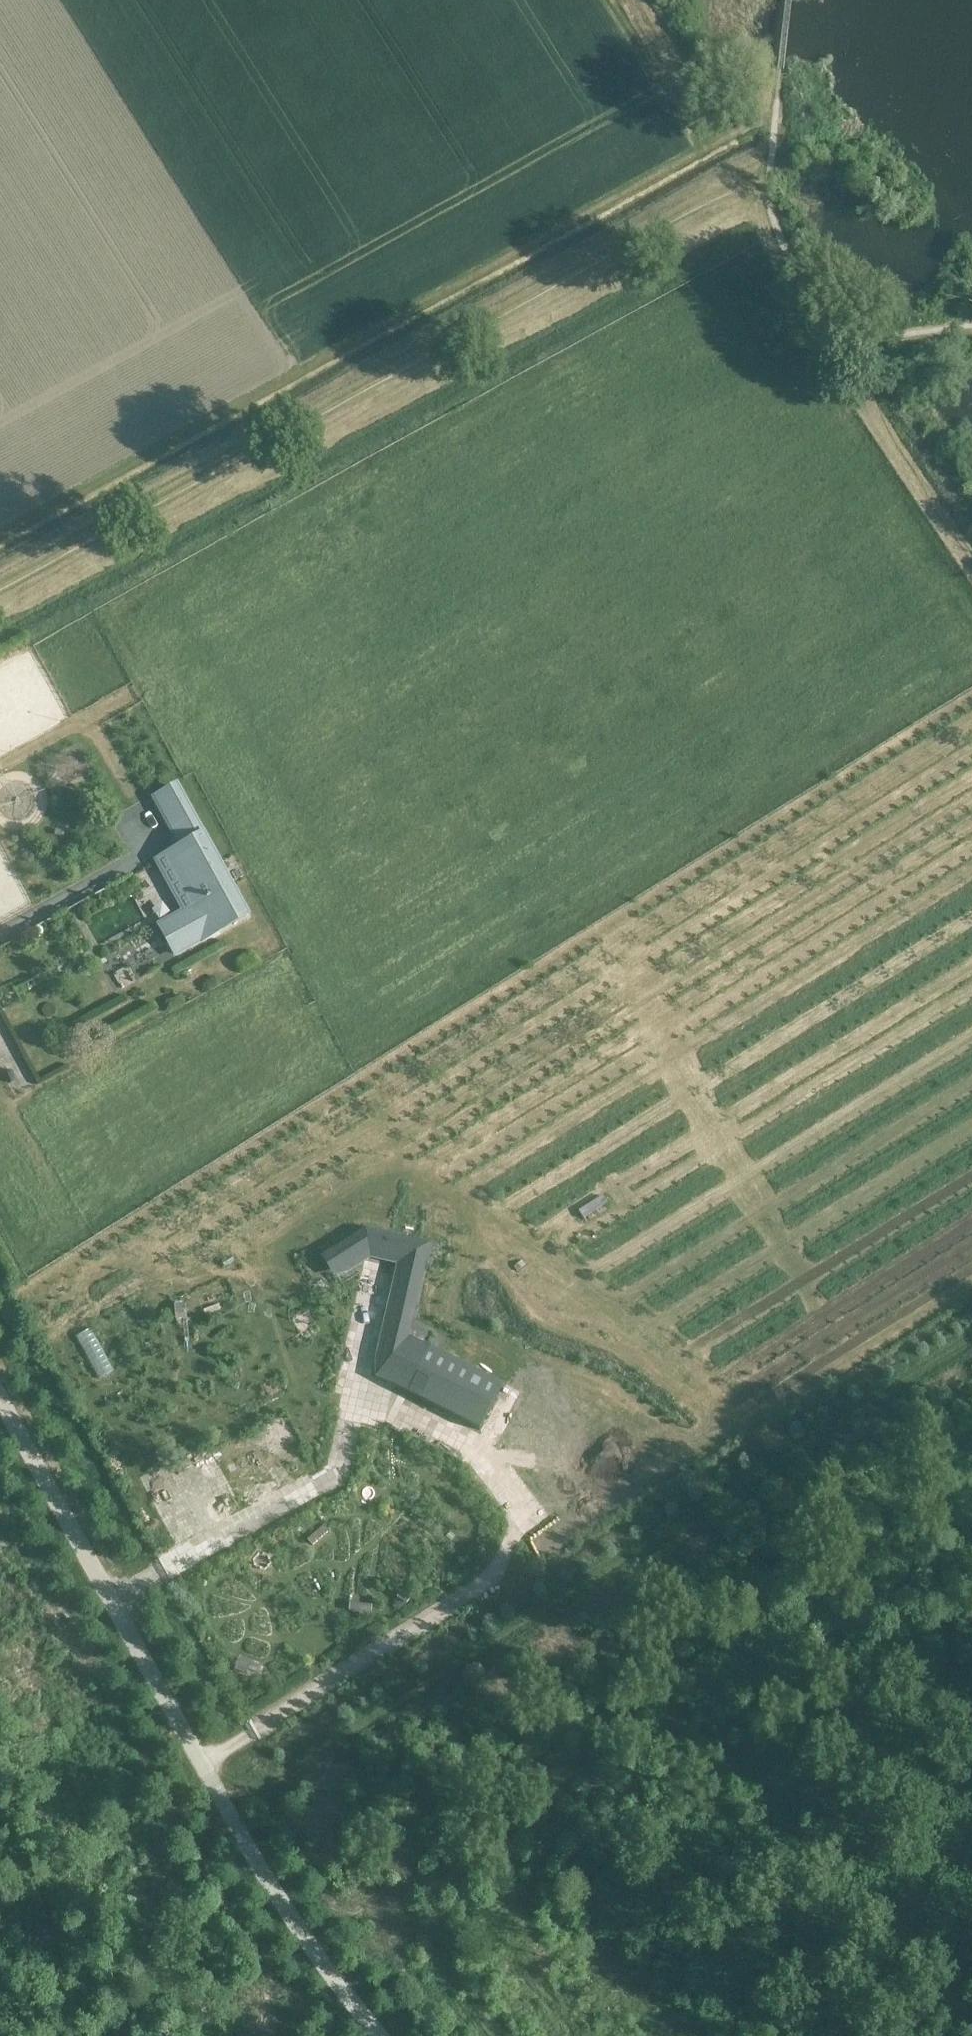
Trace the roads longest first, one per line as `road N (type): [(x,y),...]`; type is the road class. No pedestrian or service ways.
road 1 (unclassified): [(378,2035),(317,1963),(268,1883),(0,1396)]

